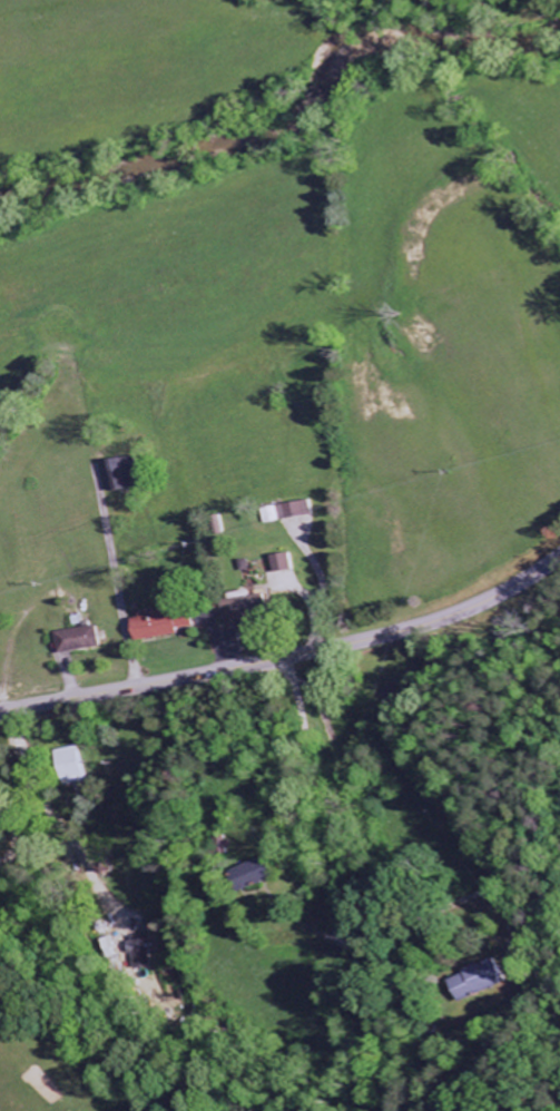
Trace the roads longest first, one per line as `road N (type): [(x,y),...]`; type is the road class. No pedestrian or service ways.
road 1 (tertiary): [(0,711),(409,629),(488,598),(559,553)]

